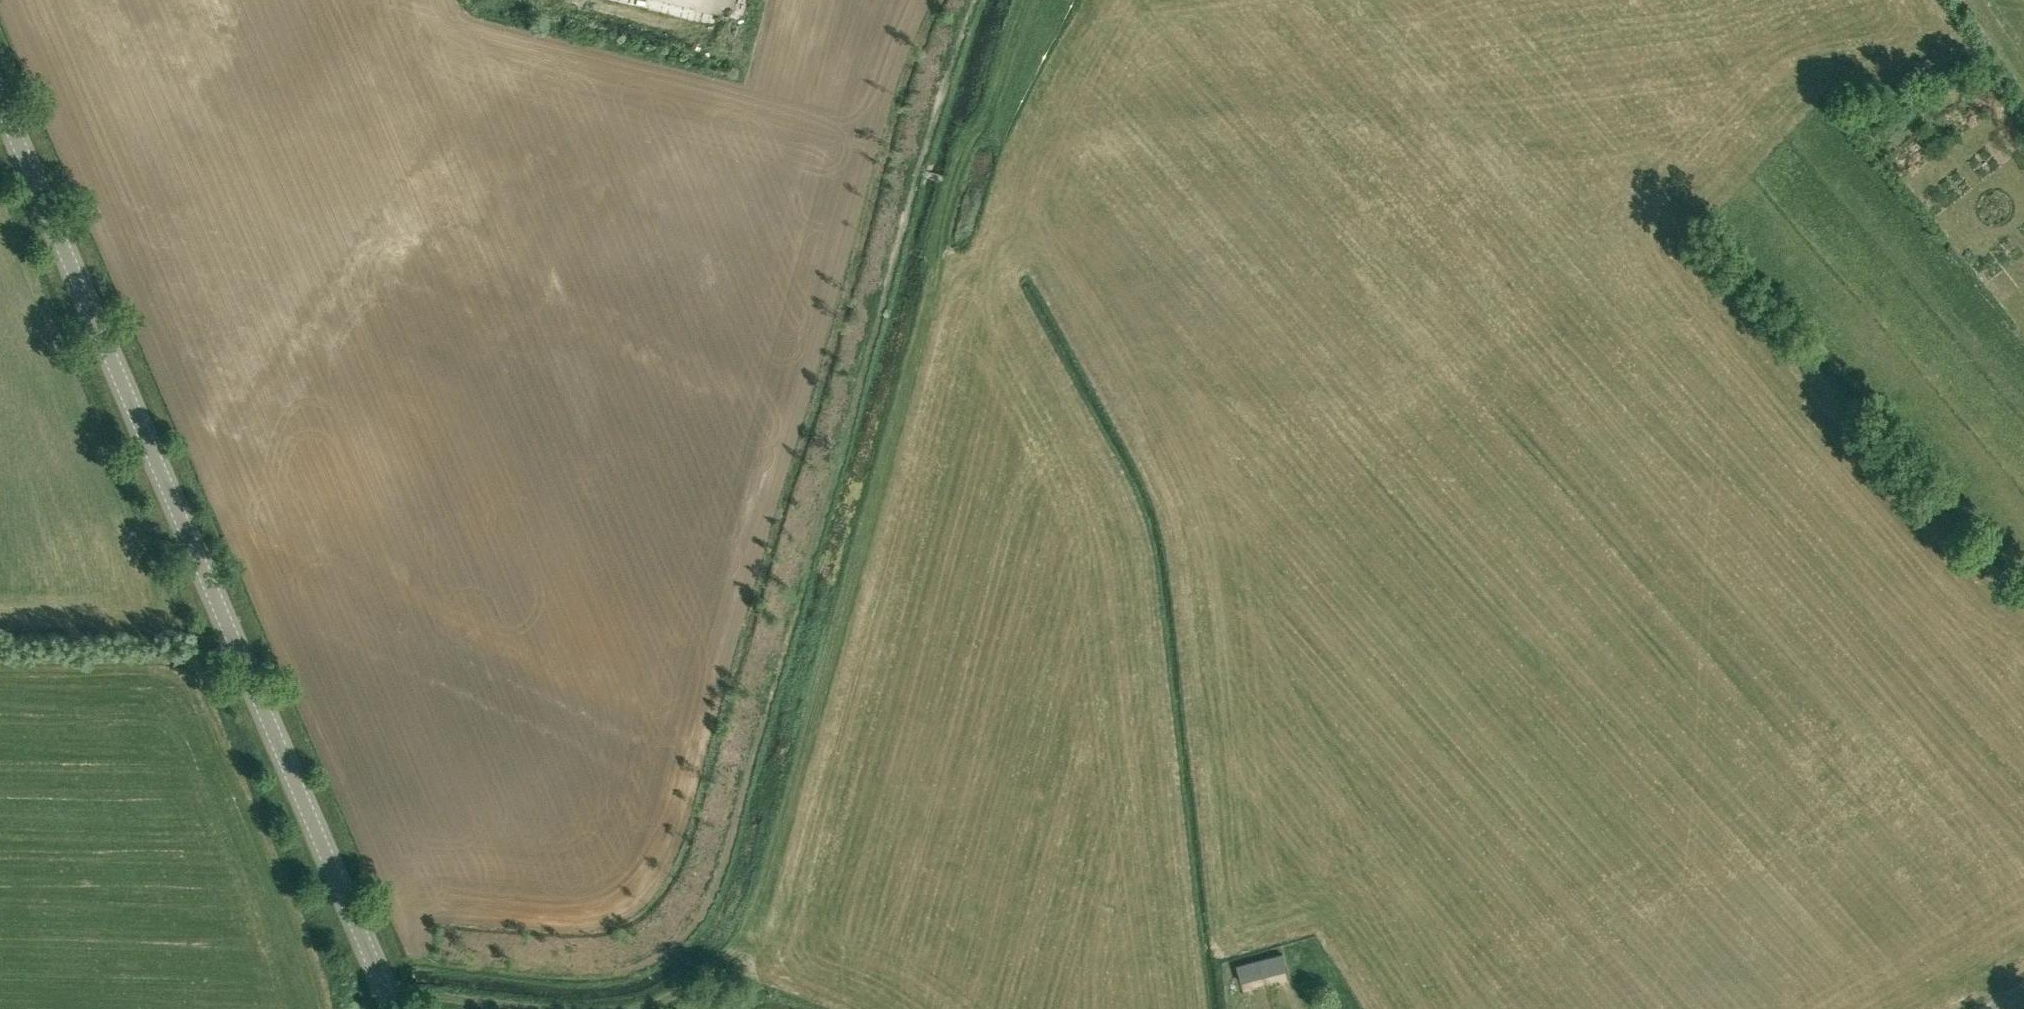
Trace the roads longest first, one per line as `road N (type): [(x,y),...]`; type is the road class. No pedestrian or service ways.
road 1 (secondary): [(396,1008),(0,99)]

